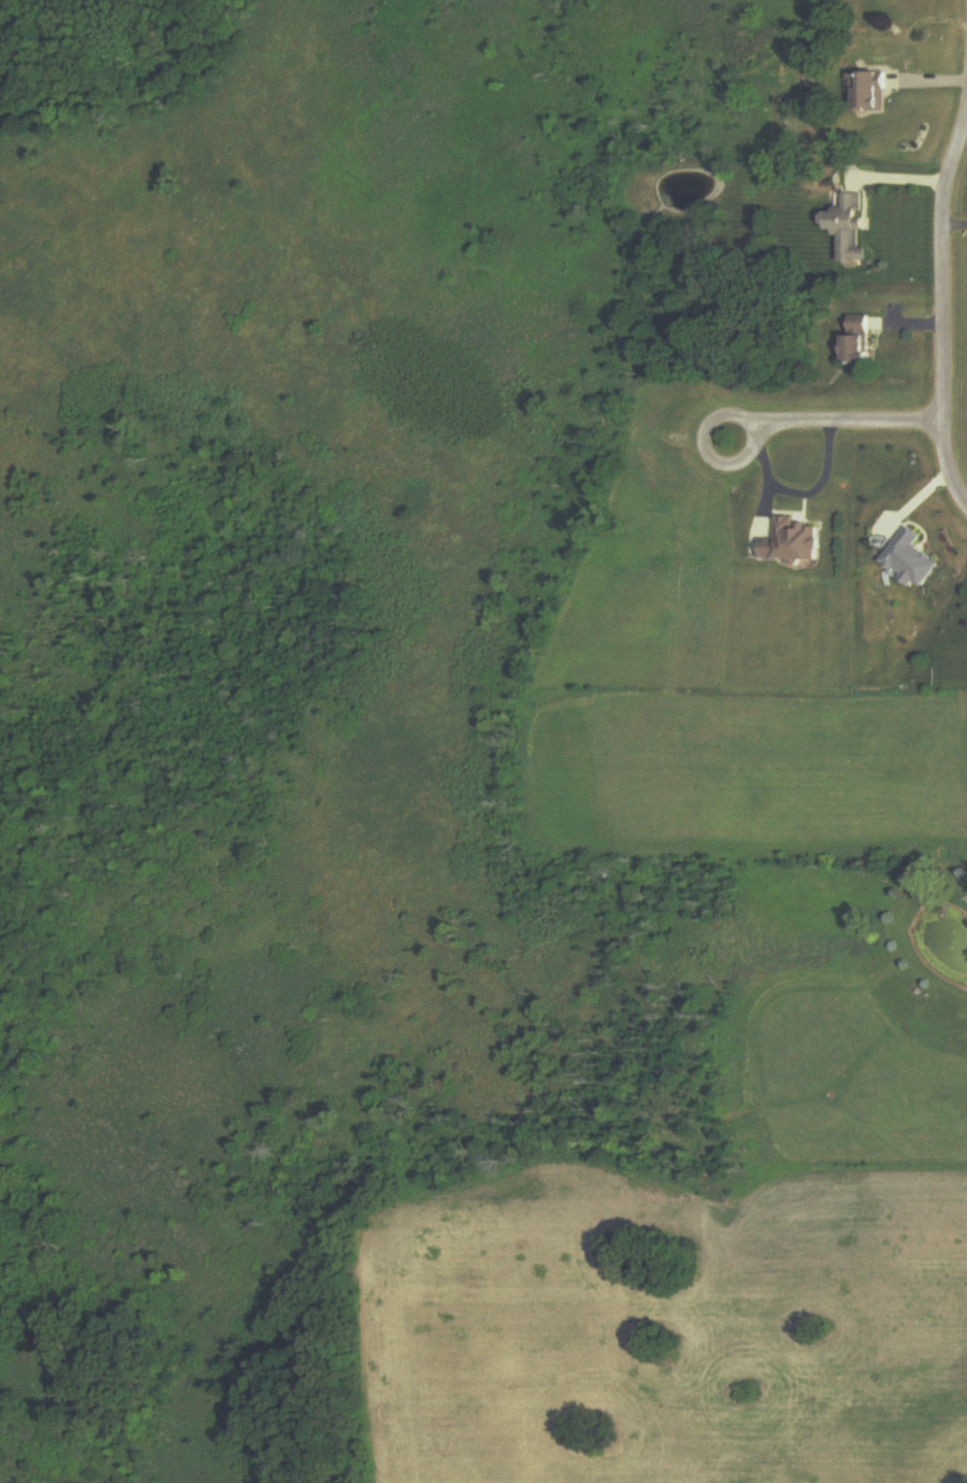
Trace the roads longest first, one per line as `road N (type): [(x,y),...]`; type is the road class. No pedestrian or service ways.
road 1 (residential): [(966,511),(949,486),(939,417),(943,182),(966,102)]
road 2 (residential): [(939,417),(679,422)]

